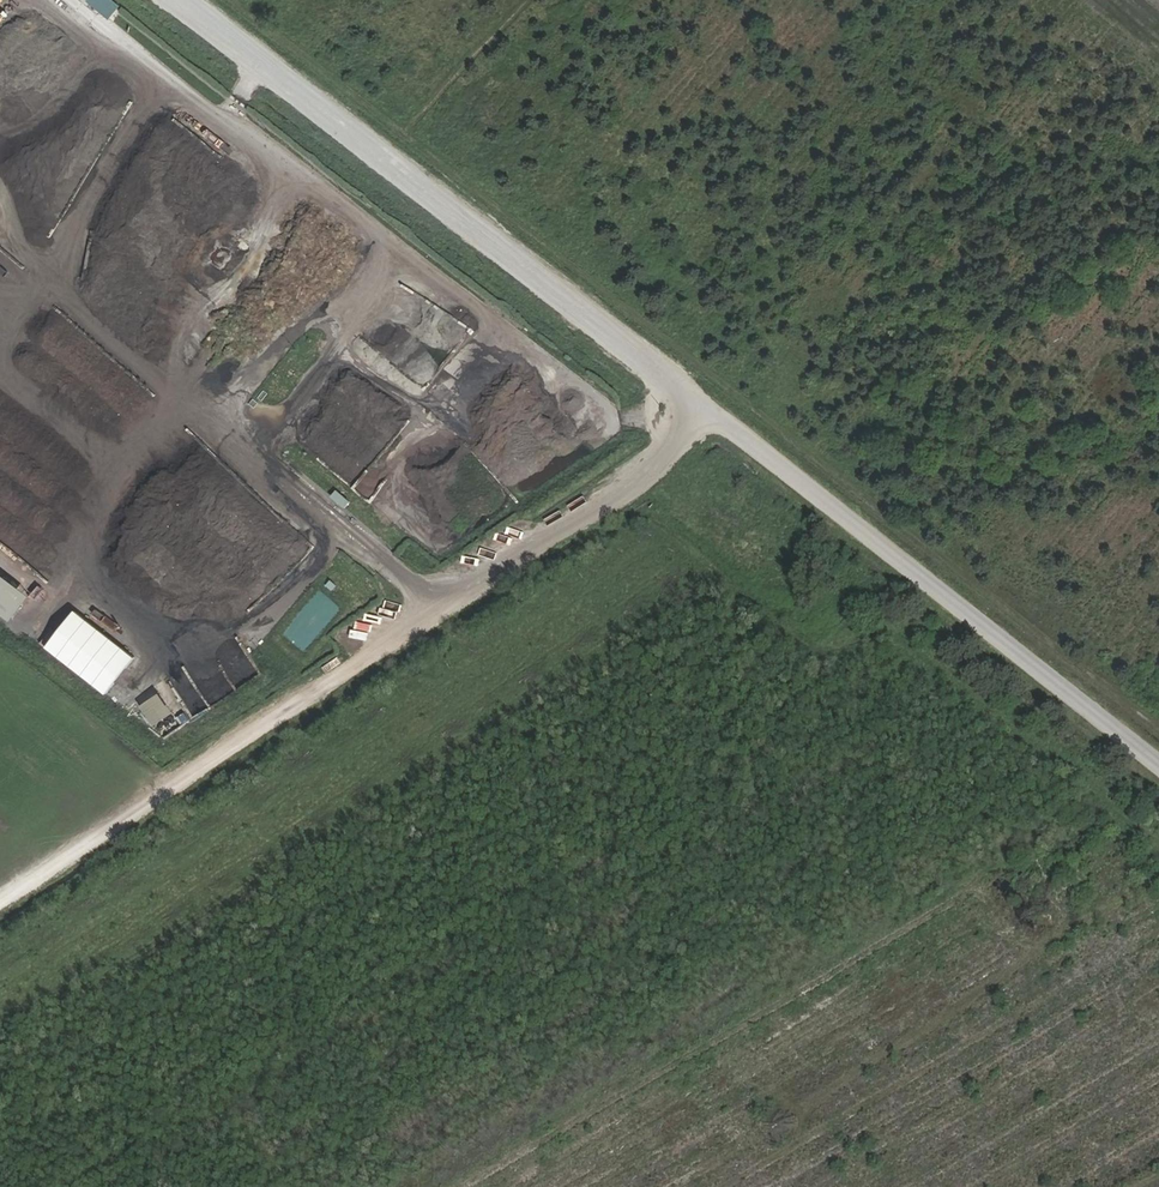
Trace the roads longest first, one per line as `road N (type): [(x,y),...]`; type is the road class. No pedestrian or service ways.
road 1 (track): [(720,426),(0,903)]
road 2 (track): [(720,426),(174,0)]
road 3 (track): [(1158,841),(900,632),(824,650),(784,636),(620,492)]
road 4 (track): [(663,464),(684,484),(757,502),(817,537),(1158,807)]
road 5 (track): [(720,426),(1158,784)]

